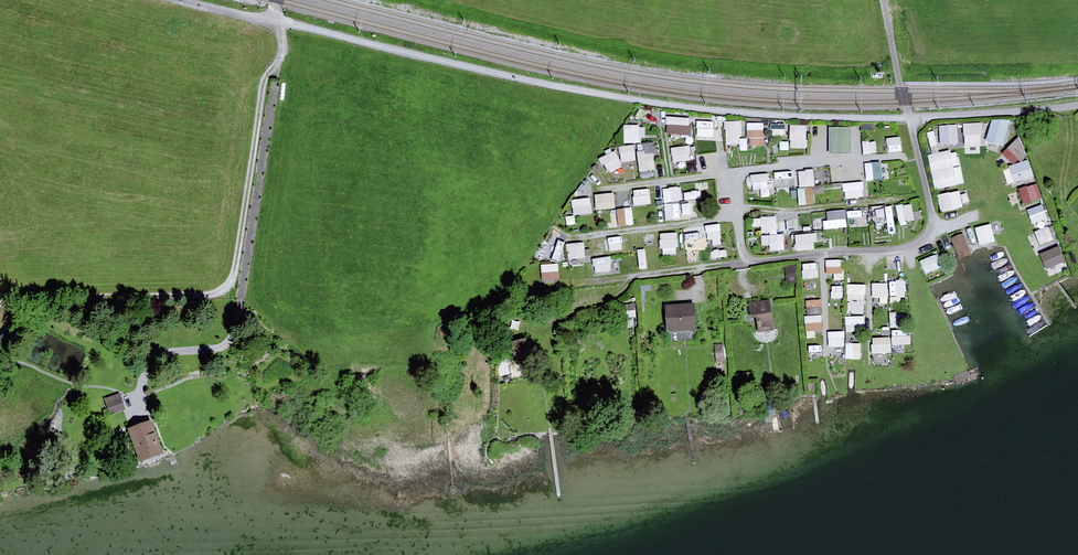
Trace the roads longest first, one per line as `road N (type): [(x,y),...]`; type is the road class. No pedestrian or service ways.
road 1 (track): [(179,0),(641,101),(909,119)]
road 2 (track): [(280,59),(264,80),(233,281),(223,290),(0,308)]
road 3 (track): [(909,119),(1077,106)]

